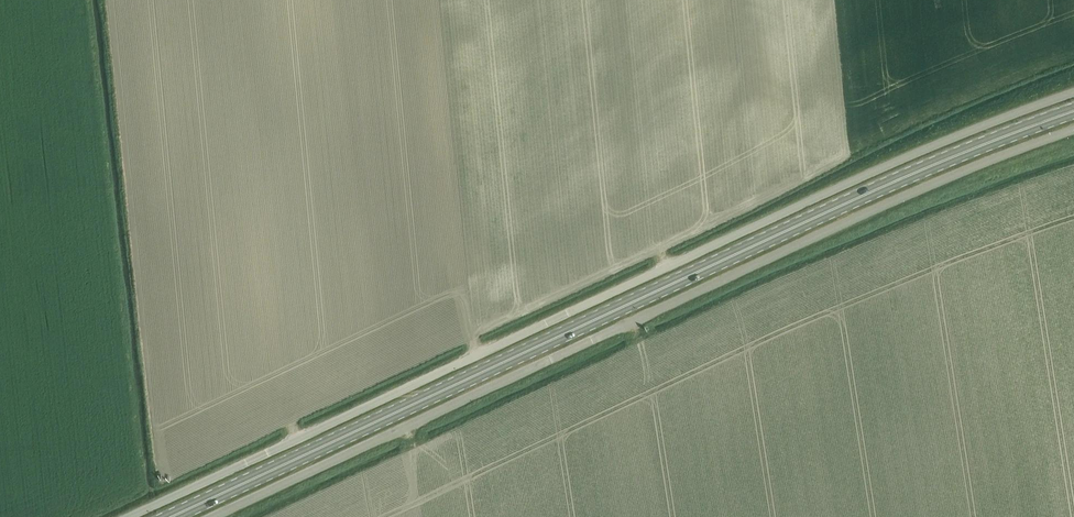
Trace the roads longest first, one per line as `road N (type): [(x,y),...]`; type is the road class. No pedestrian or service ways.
road 1 (unclassified): [(128,516),(758,224),(1073,93)]
road 2 (primary): [(170,516),(725,257),(1073,110)]
road 3 (unclassified): [(210,516),(693,292),(1073,130)]

